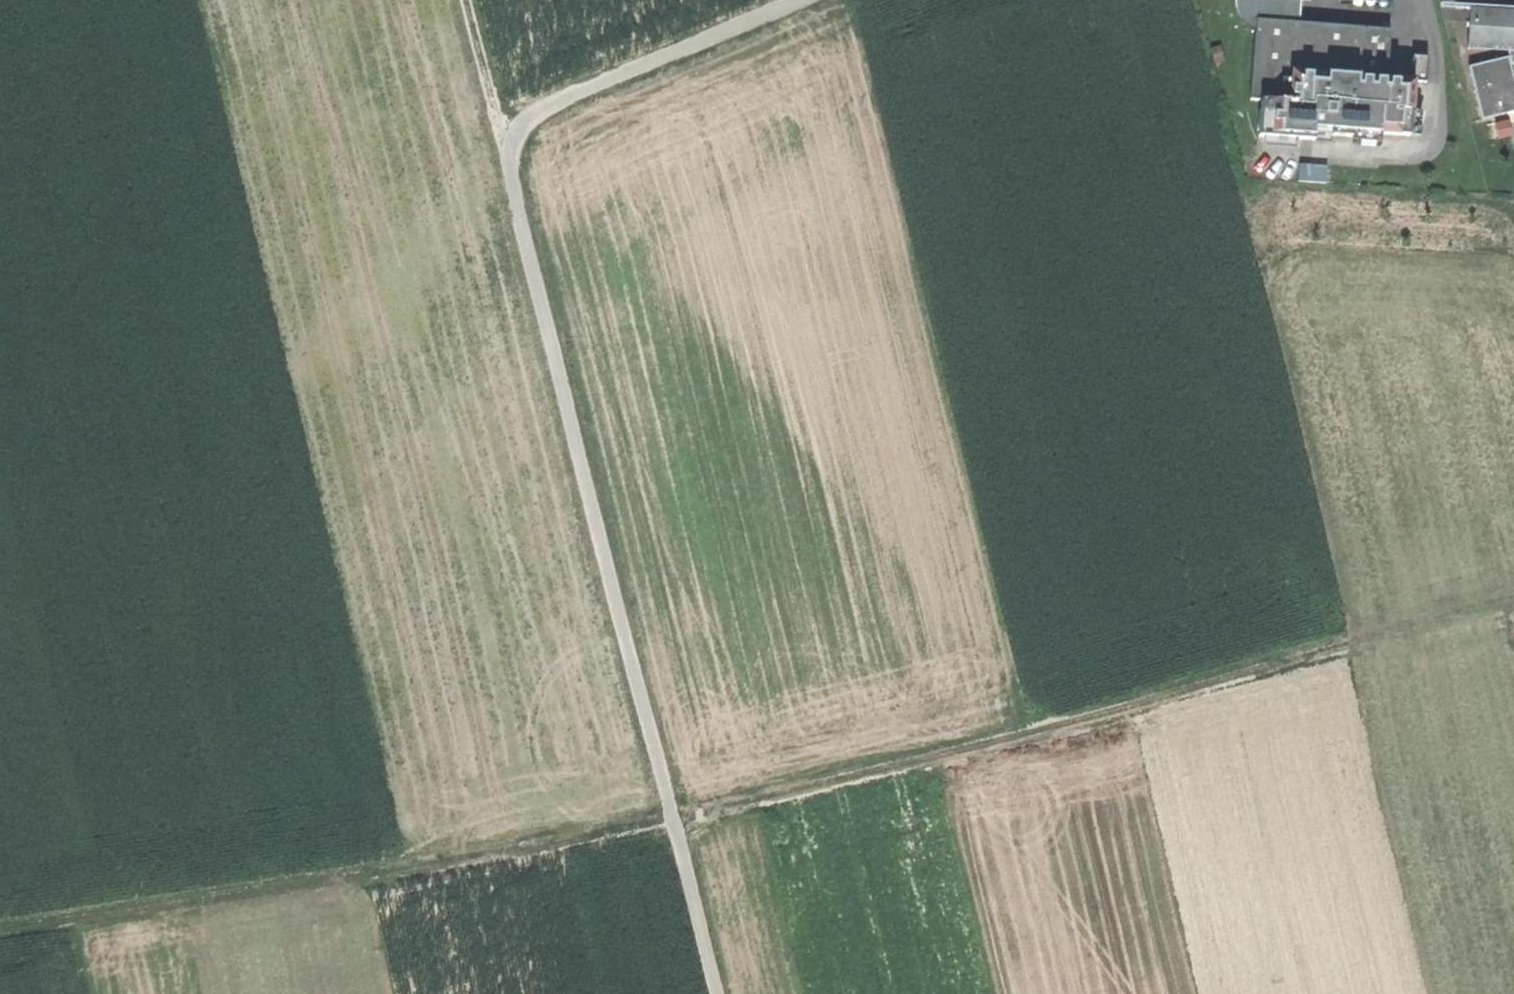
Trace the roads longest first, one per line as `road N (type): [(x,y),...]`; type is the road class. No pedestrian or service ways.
road 1 (track): [(0,927),(690,821),(1513,598)]
road 2 (track): [(733,993),(506,151),(522,125),(548,106),(796,0)]
road 3 (track): [(468,0),(506,151)]

